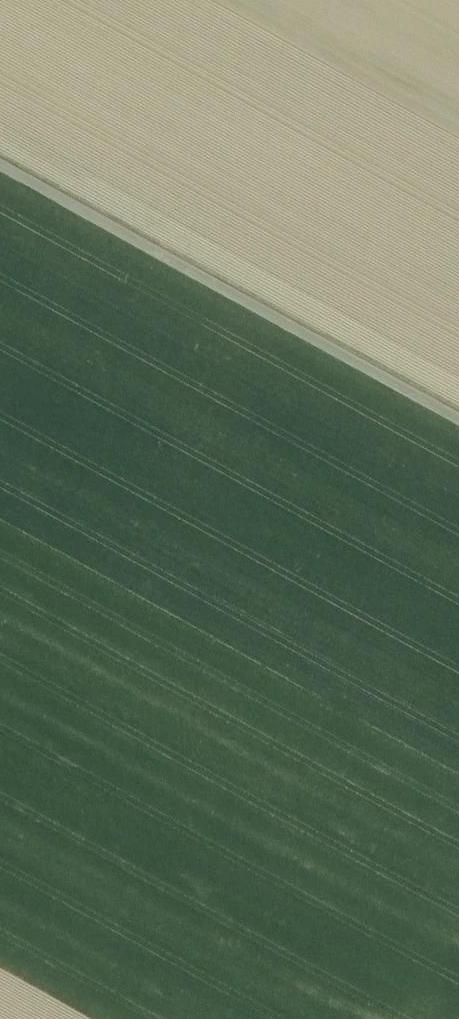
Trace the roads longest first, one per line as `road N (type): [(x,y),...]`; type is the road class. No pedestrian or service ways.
road 1 (track): [(458,427),(0,173)]

